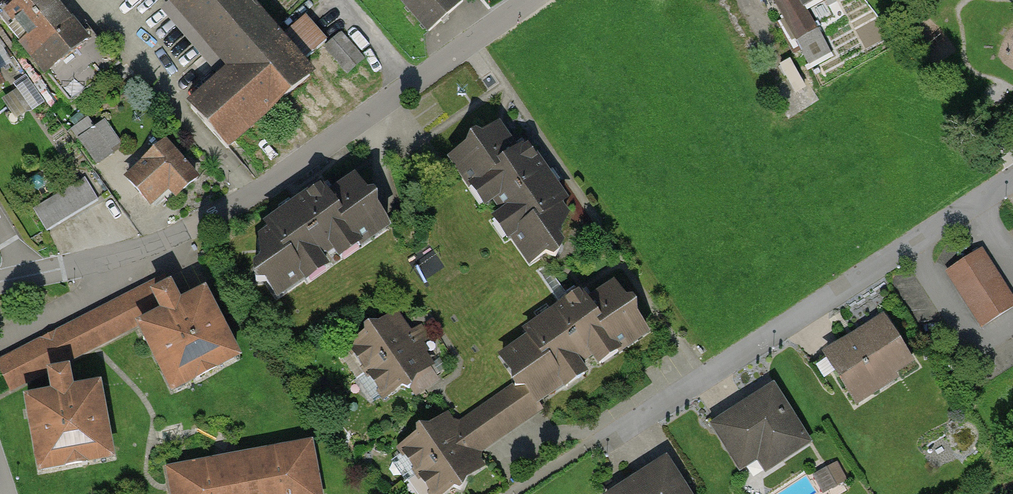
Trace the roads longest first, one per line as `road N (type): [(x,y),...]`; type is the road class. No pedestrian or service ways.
road 1 (residential): [(531,0),(221,217),(142,250),(28,276)]
road 2 (residential): [(1012,176),(585,448)]

